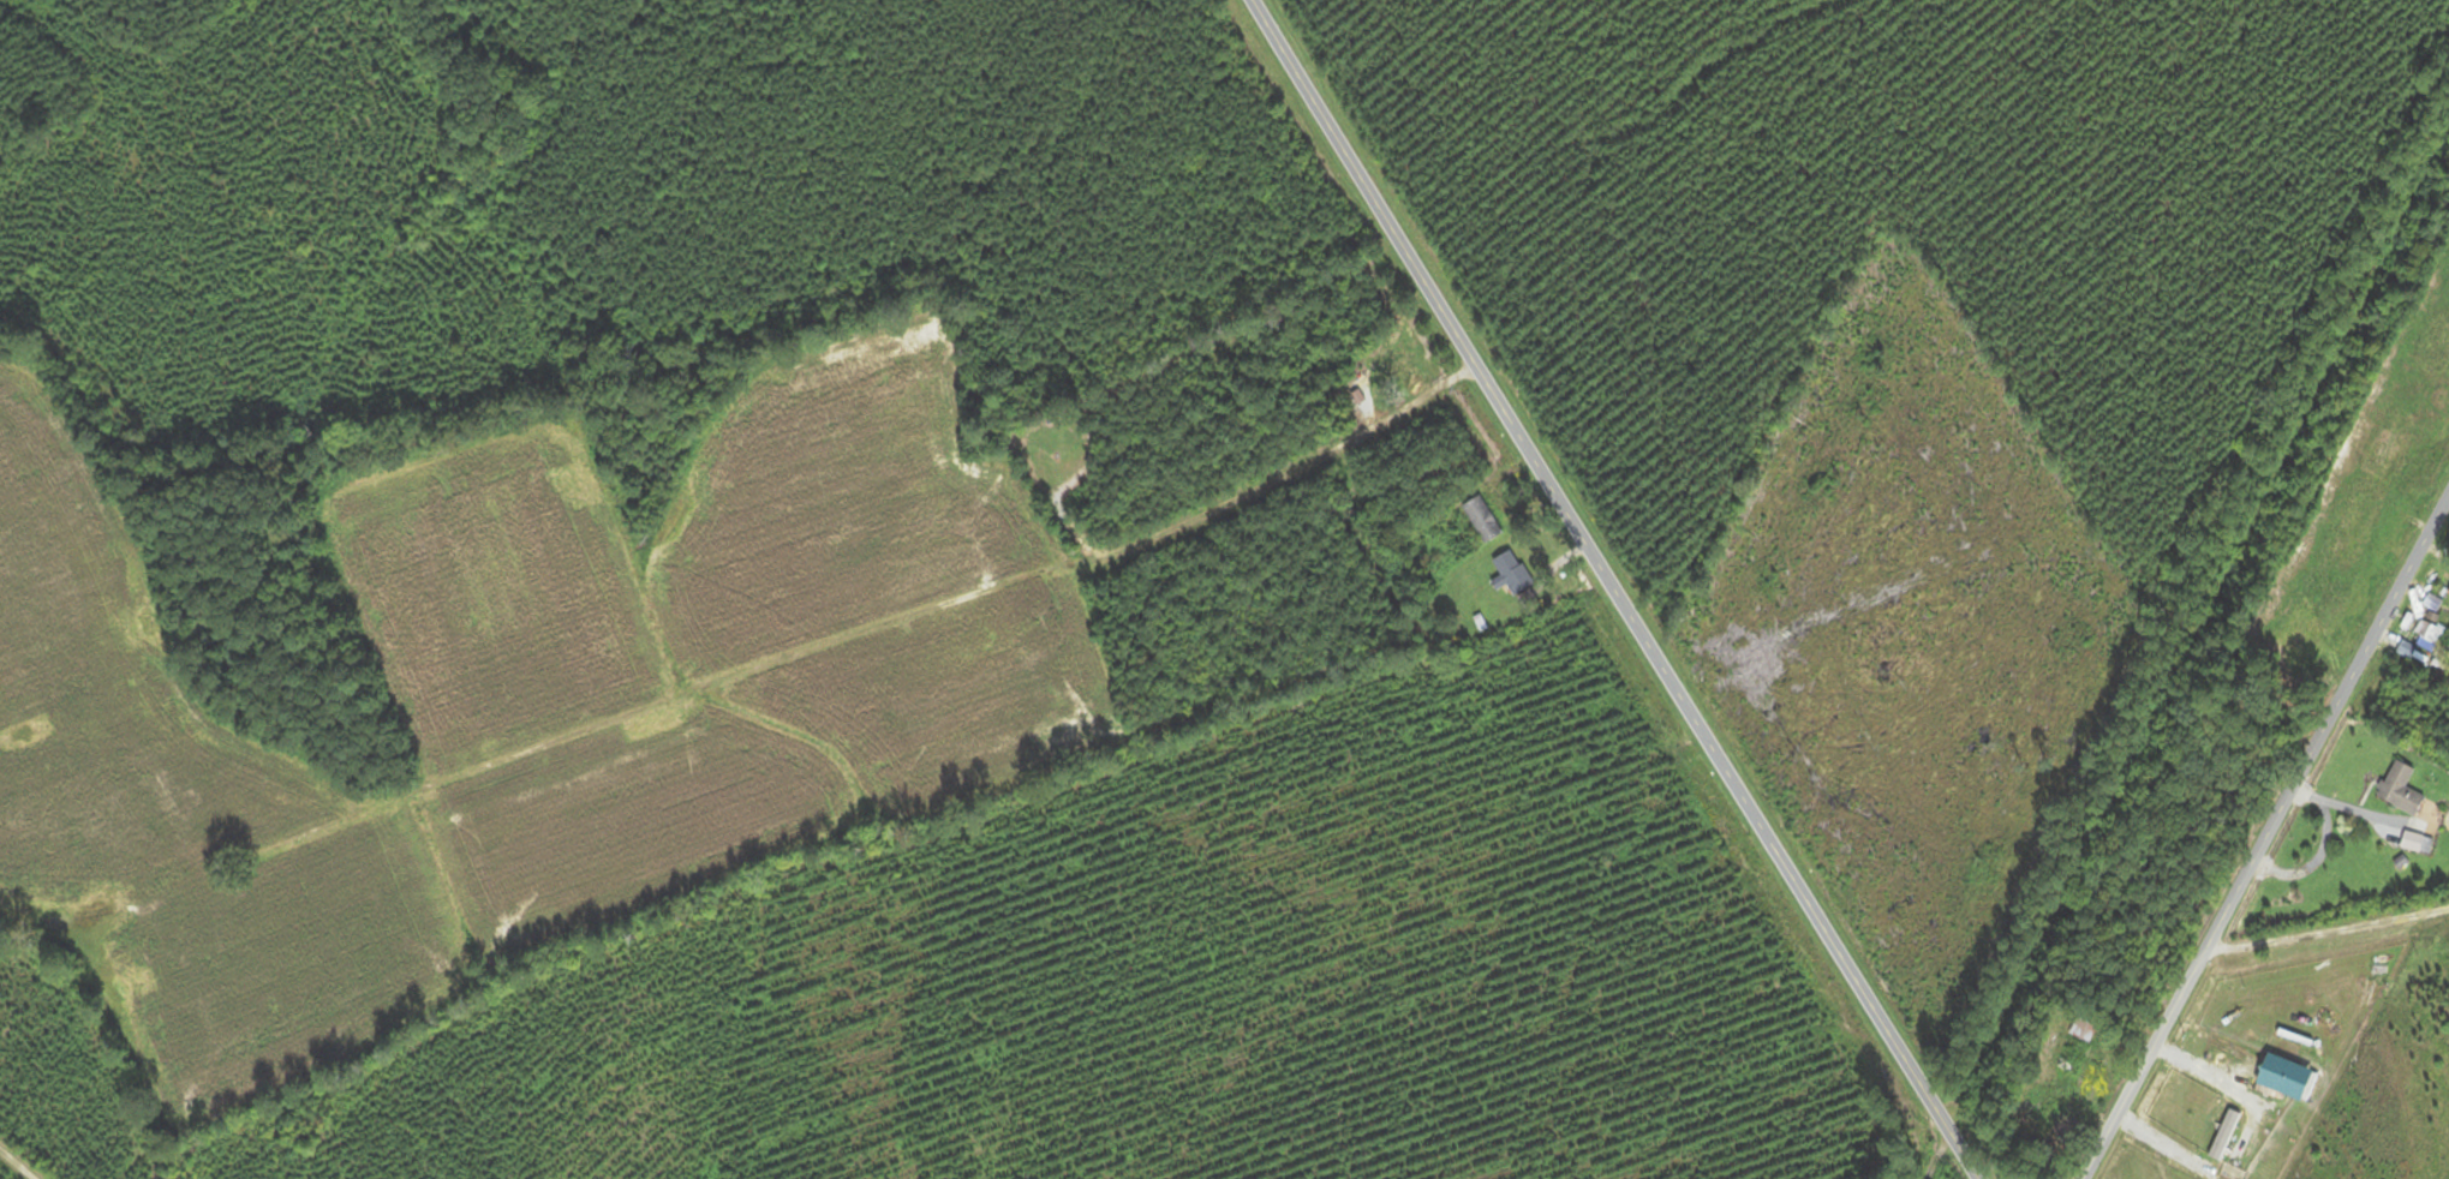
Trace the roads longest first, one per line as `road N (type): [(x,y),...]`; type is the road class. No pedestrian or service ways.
road 1 (tertiary): [(1978,1178),(1554,499),(1258,0)]
road 2 (residential): [(2084,1178),(2448,493)]

